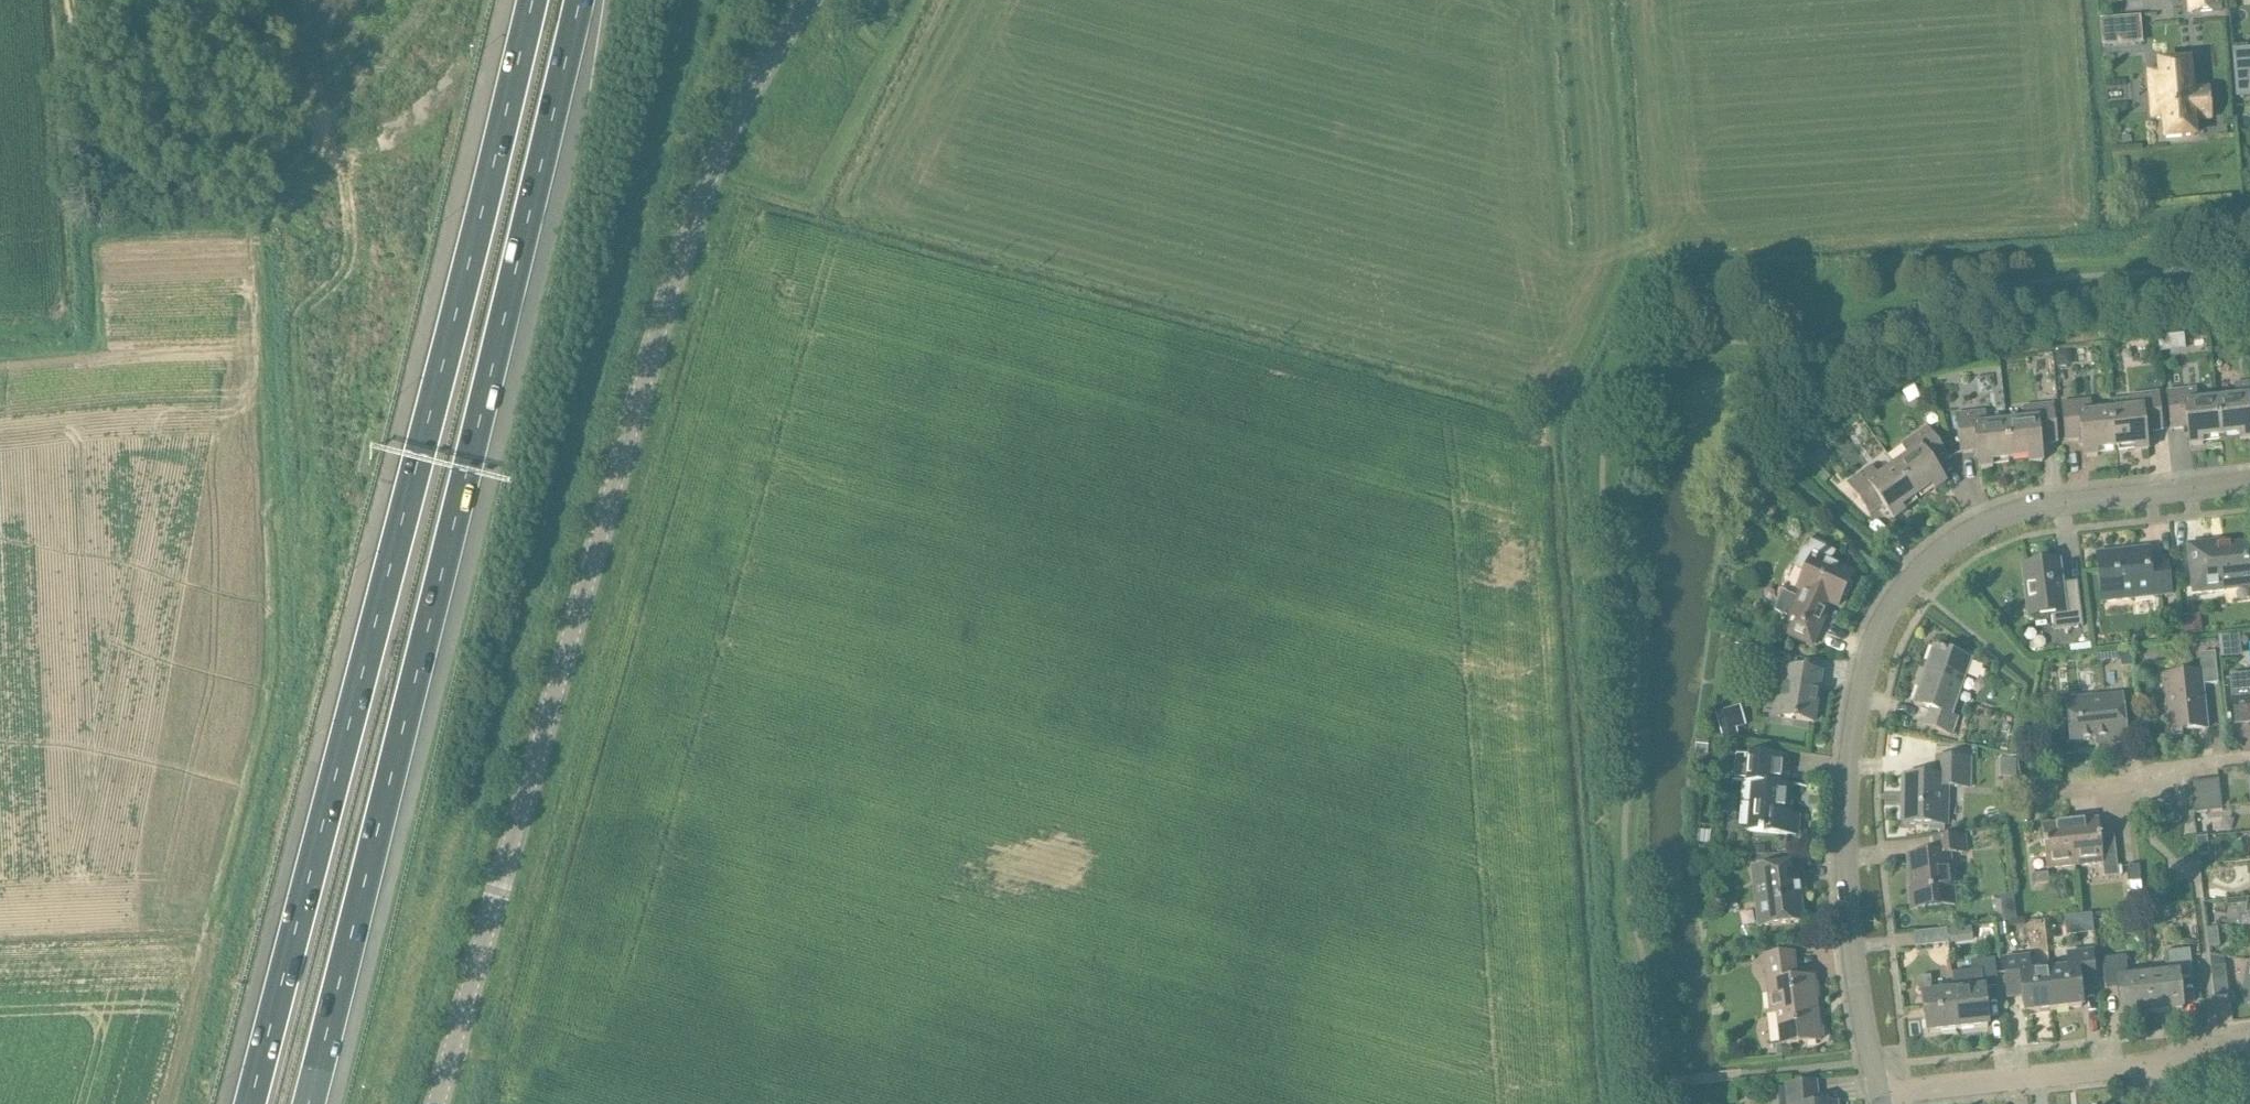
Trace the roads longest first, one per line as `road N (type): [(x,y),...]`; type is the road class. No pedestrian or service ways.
road 1 (tertiary): [(437,1103),(683,244),(749,98),(806,0)]
road 2 (motorway): [(533,0),(250,1103)]
road 3 (motorway): [(306,1103),(580,0)]
road 4 (residential): [(1878,1094),(1852,989),(1849,765),(1877,639),(1908,582),(1998,522),(2079,503),(2249,482)]
road 5 (residential): [(1878,1094),(2157,1064)]
road 6 (residential): [(2067,793),(2150,787),(2249,761)]

